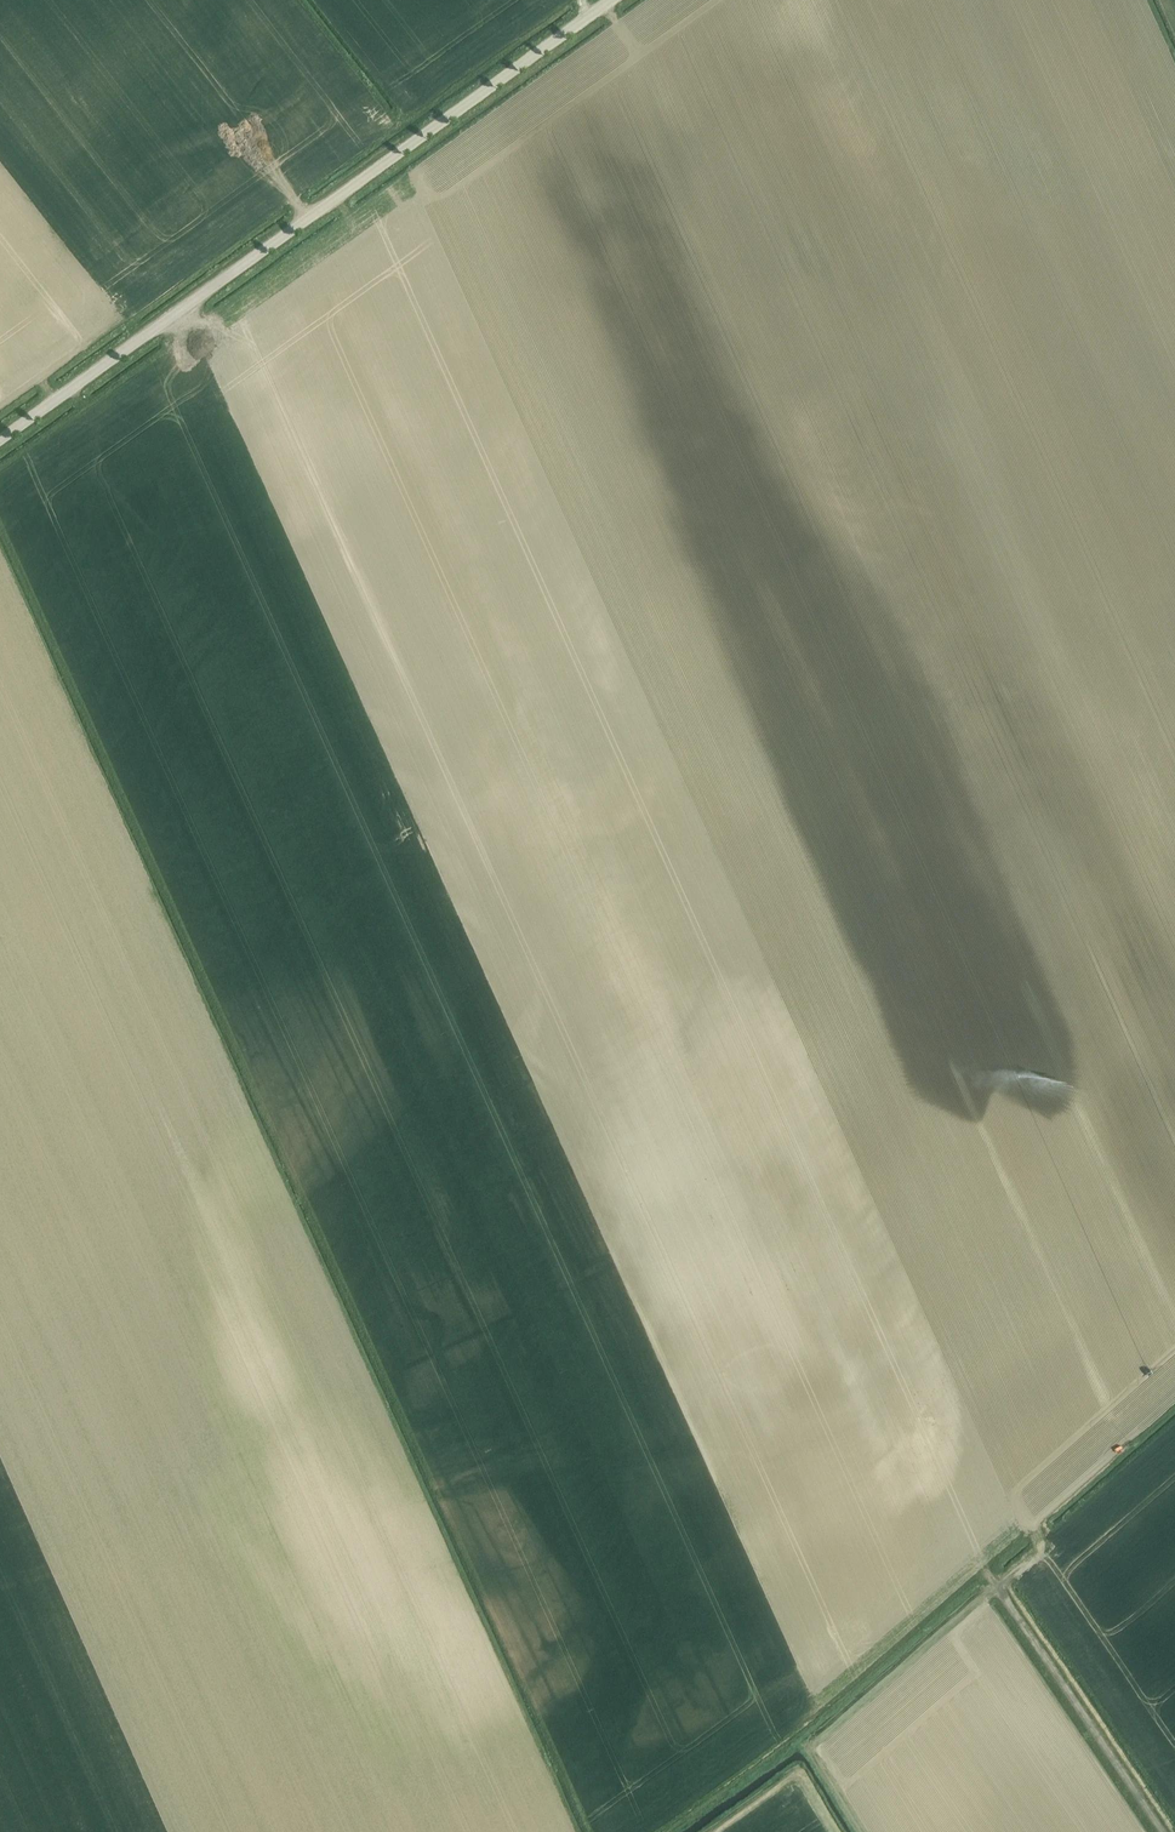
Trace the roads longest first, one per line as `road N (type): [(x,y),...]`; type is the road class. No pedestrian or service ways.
road 1 (unclassified): [(0,440),(612,0)]
road 2 (track): [(1160,1831),(997,1589)]

